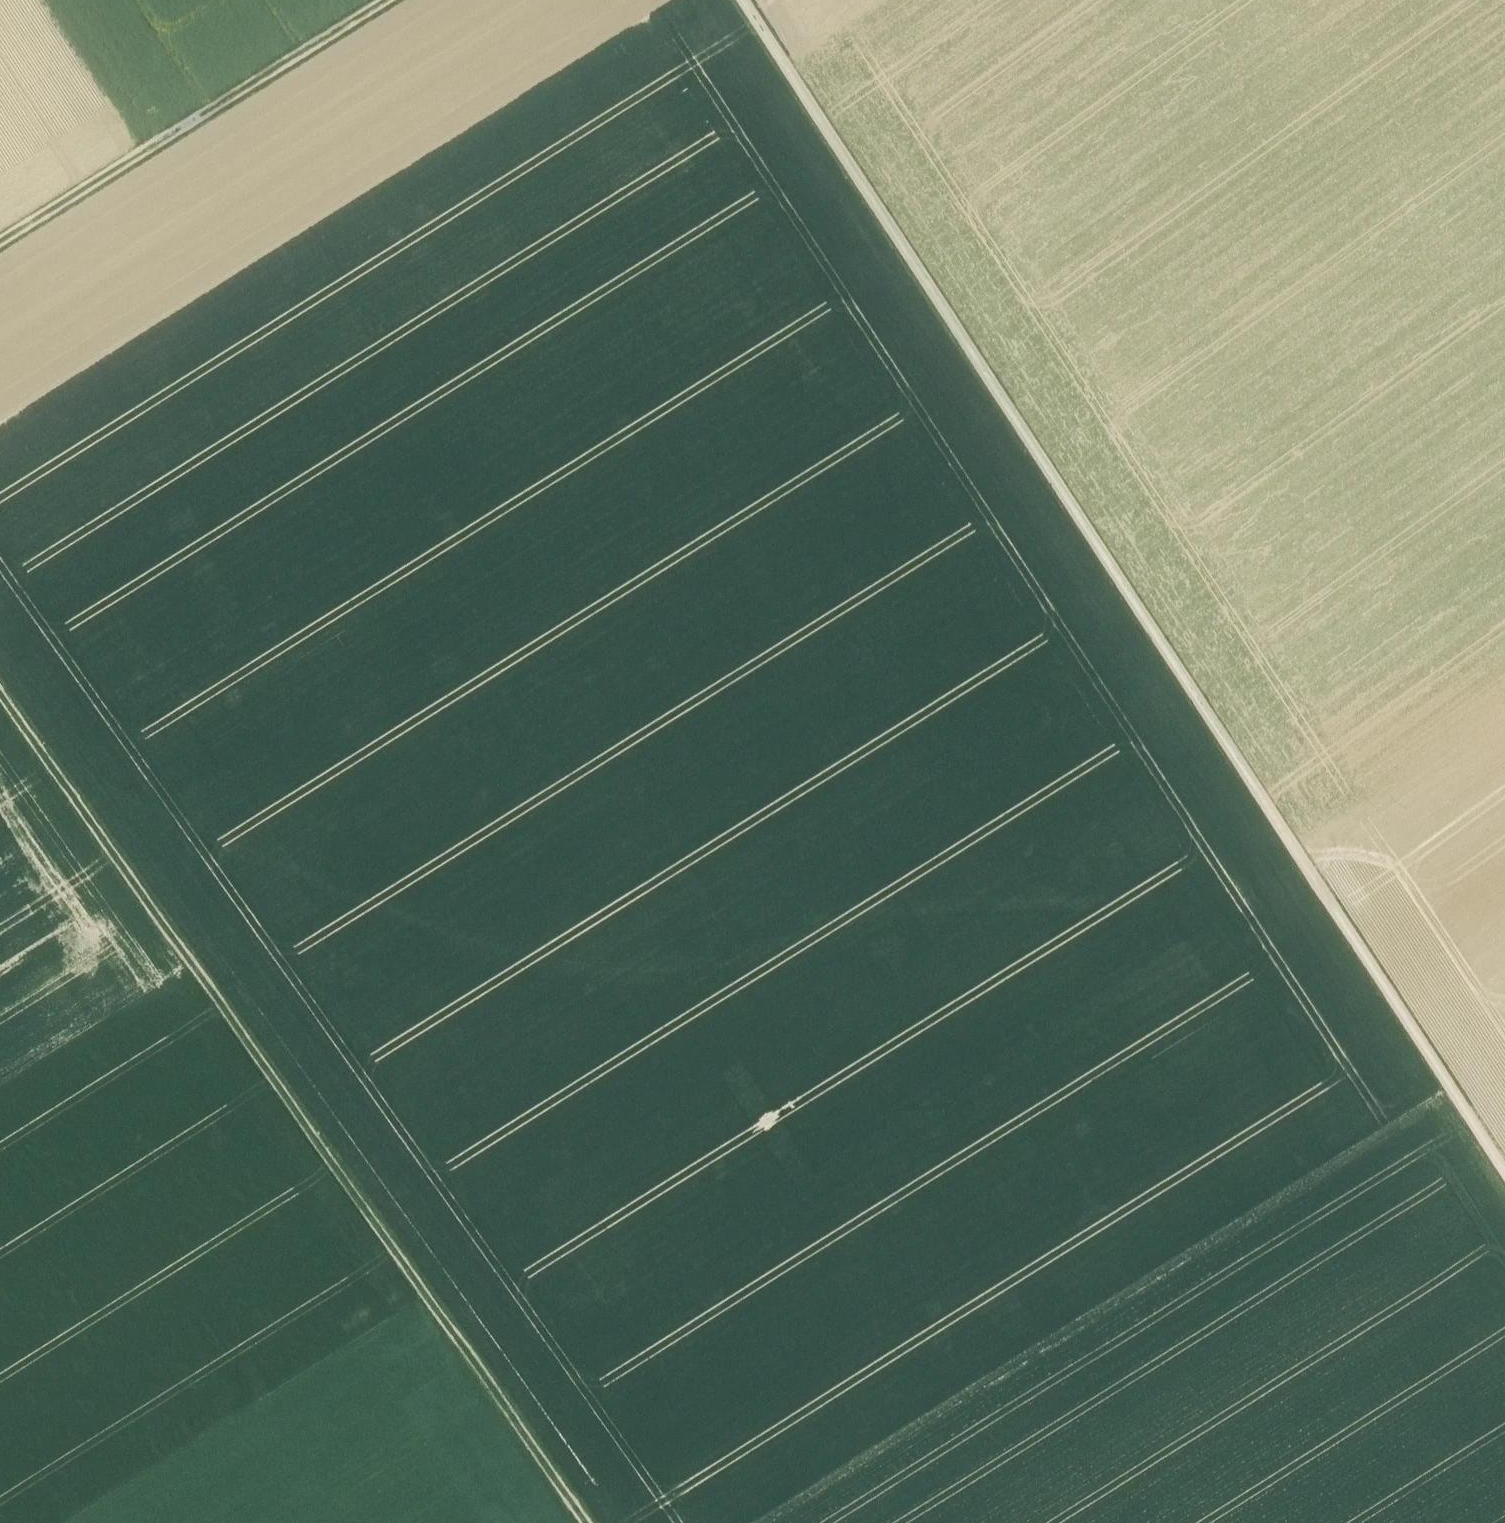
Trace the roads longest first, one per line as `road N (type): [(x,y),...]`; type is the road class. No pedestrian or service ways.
road 1 (track): [(743,0),(1504,1167)]
road 2 (track): [(588,1522),(0,689)]
road 3 (track): [(0,245),(389,0)]

